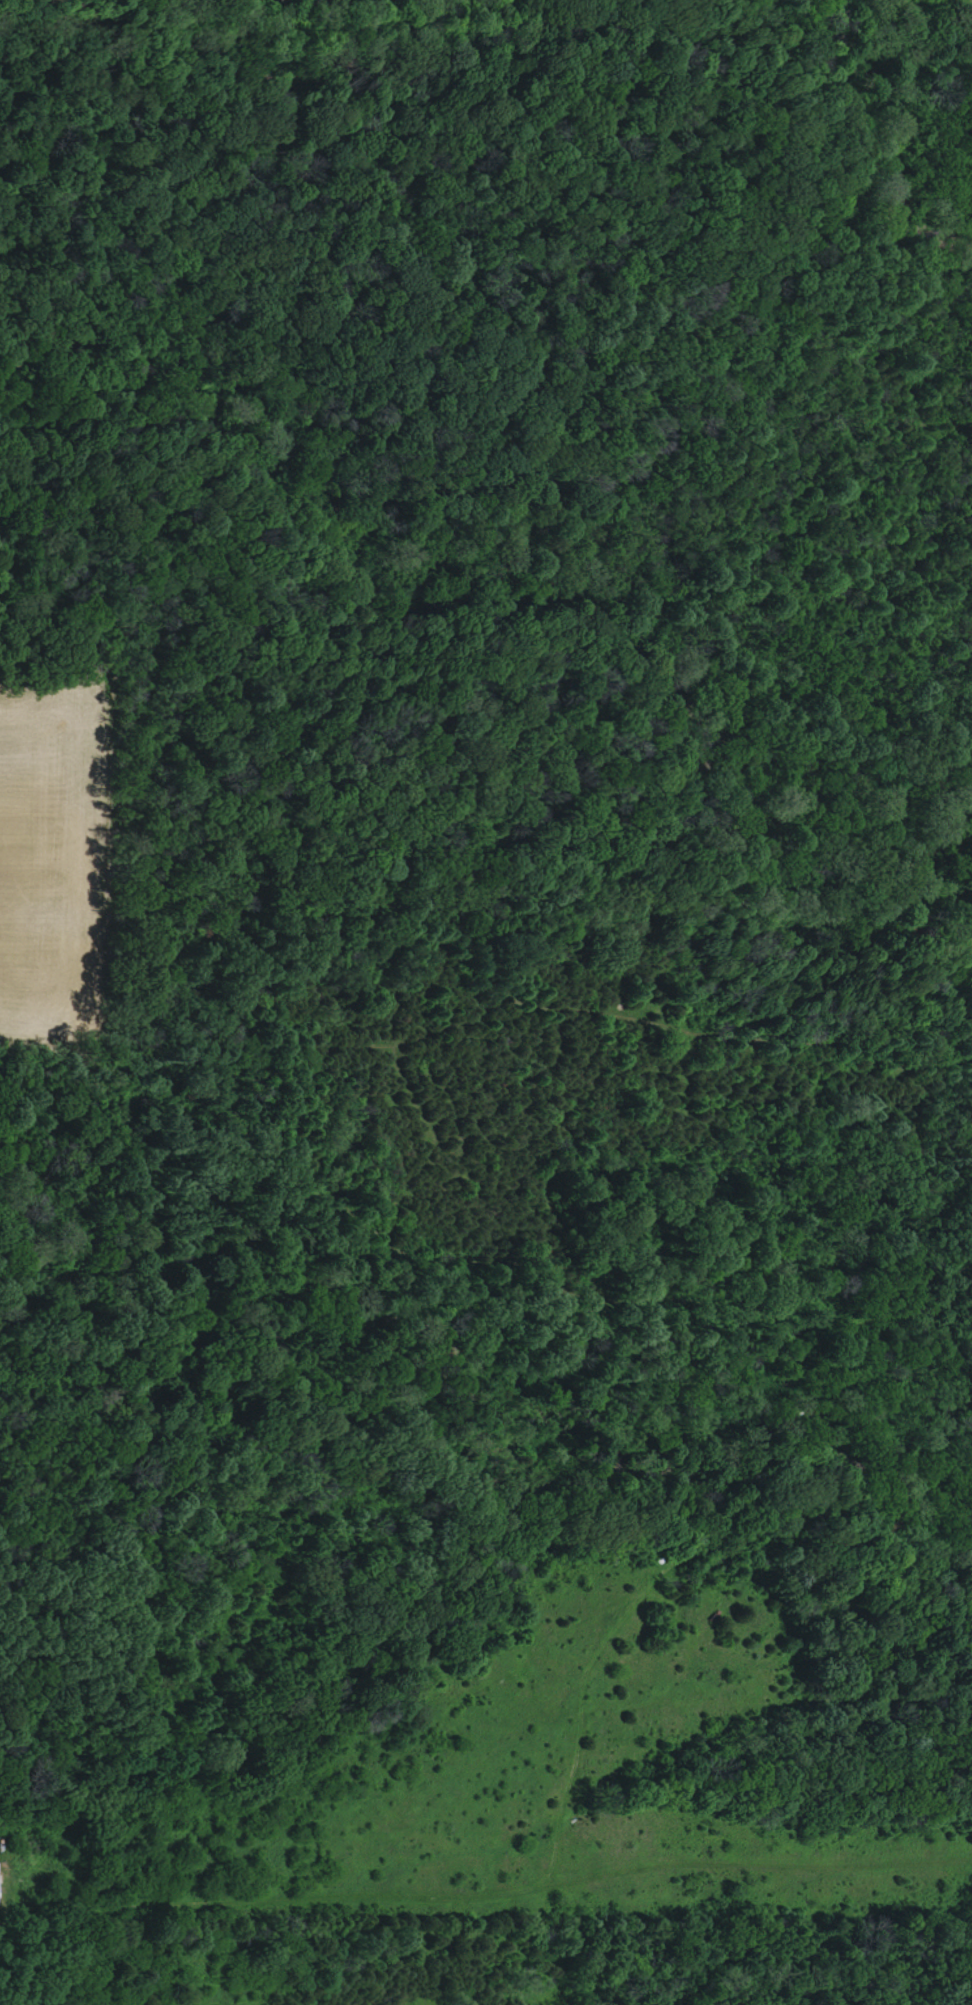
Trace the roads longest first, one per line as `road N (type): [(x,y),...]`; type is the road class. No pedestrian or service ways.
road 1 (residential): [(0,1917),(475,1942),(901,1925),(971,1905)]

